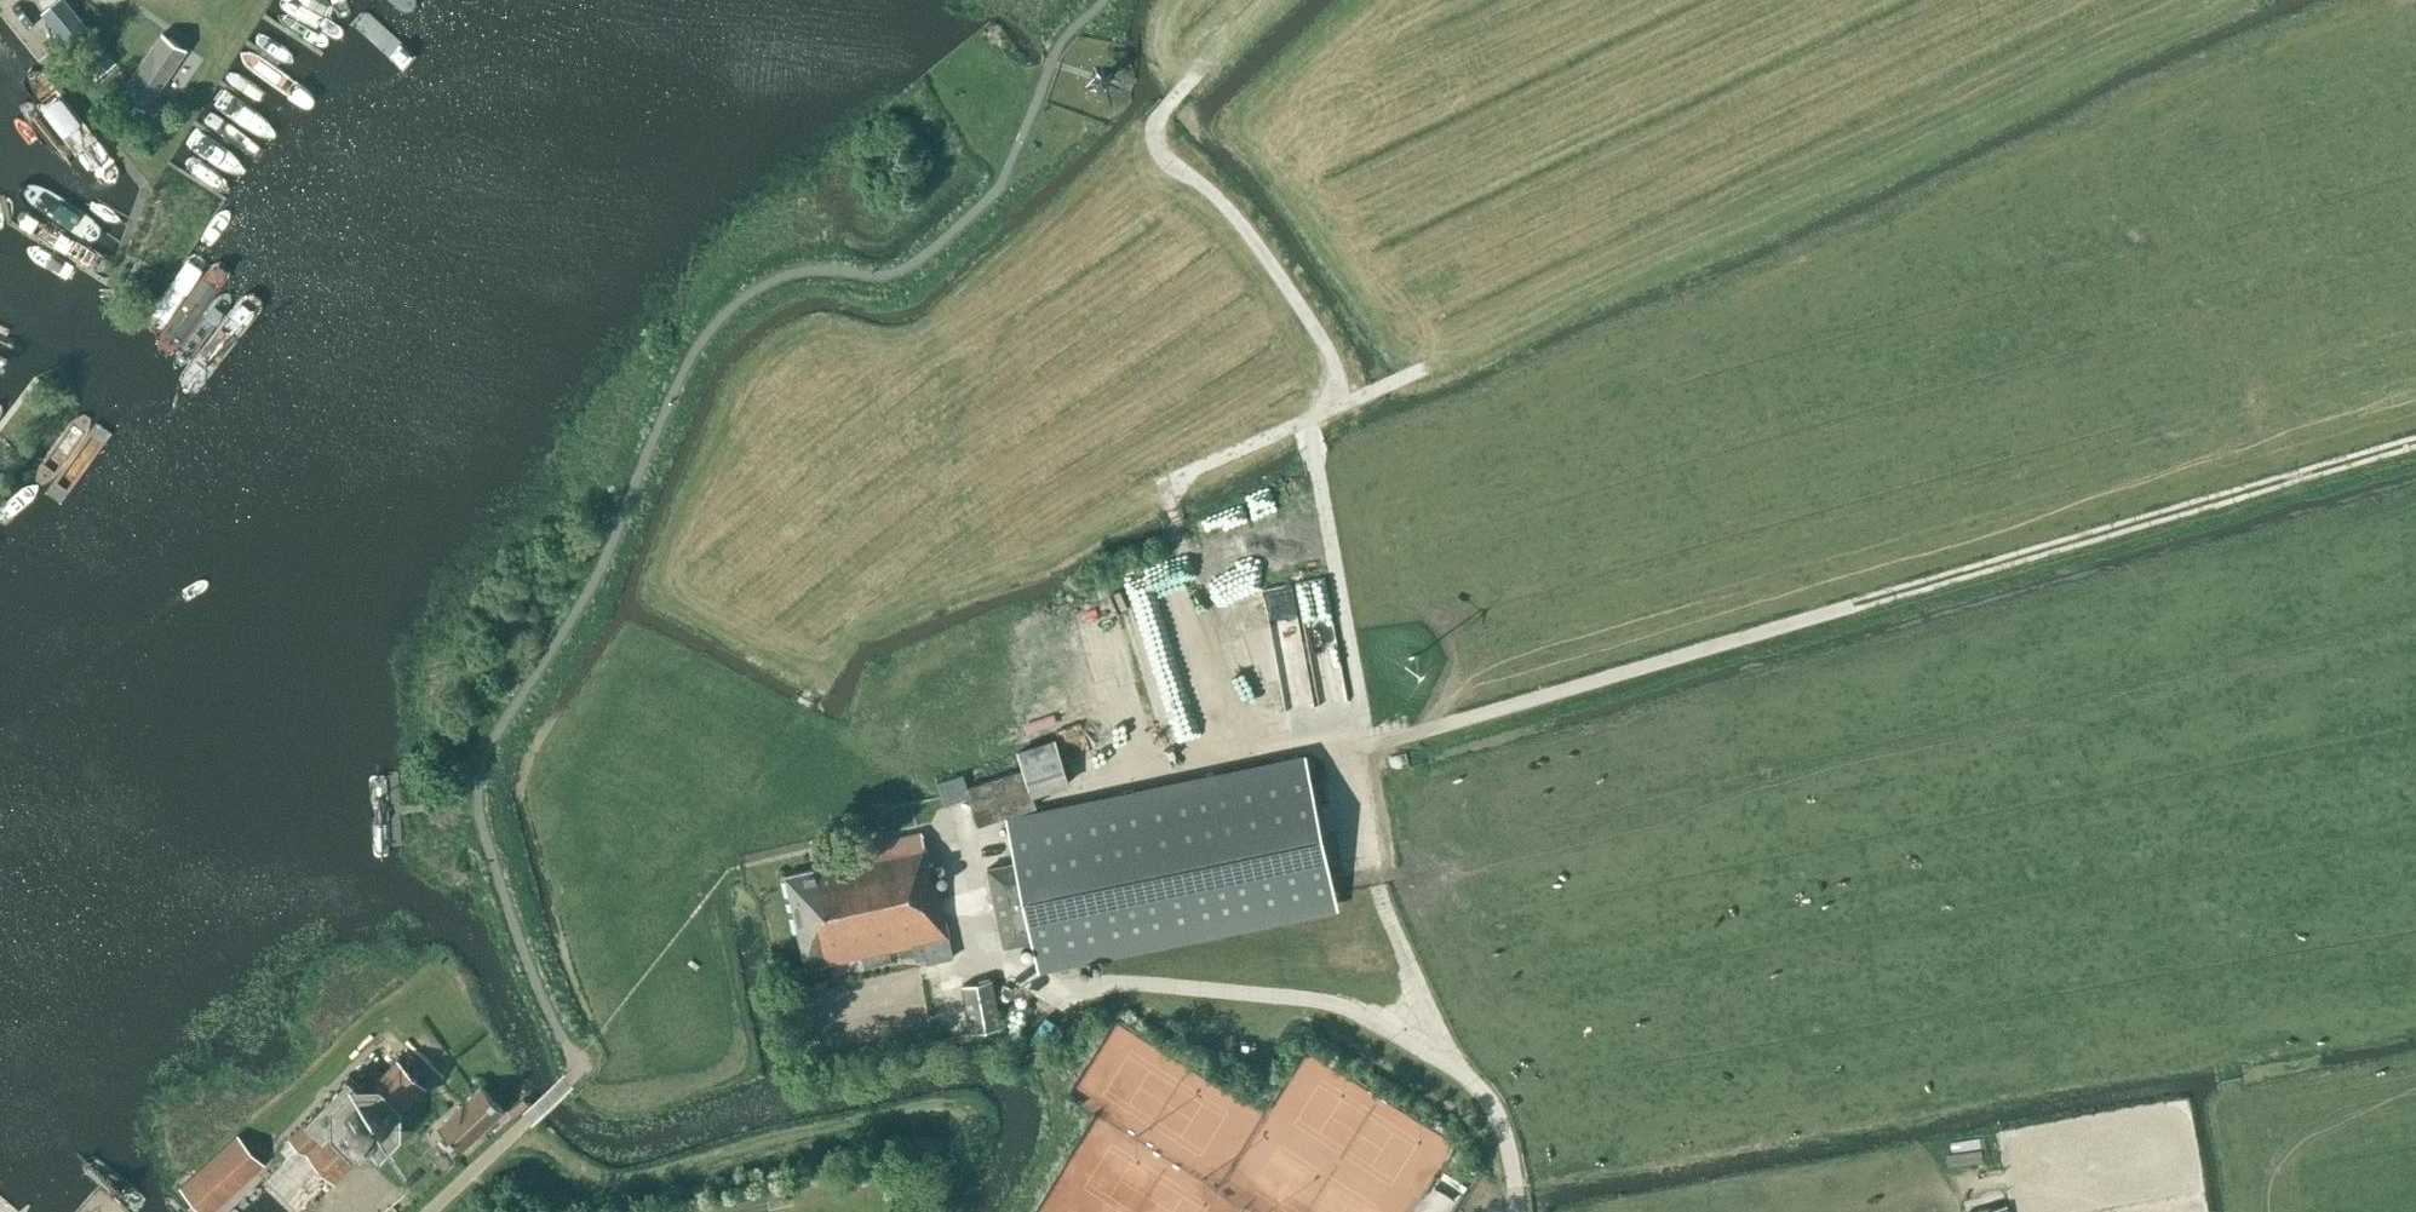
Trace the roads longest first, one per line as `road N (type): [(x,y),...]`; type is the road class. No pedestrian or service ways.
road 1 (residential): [(1517,1211),(1509,1151),(1486,1096),(1356,1014),(1325,1002),(1179,986),(1057,987)]

